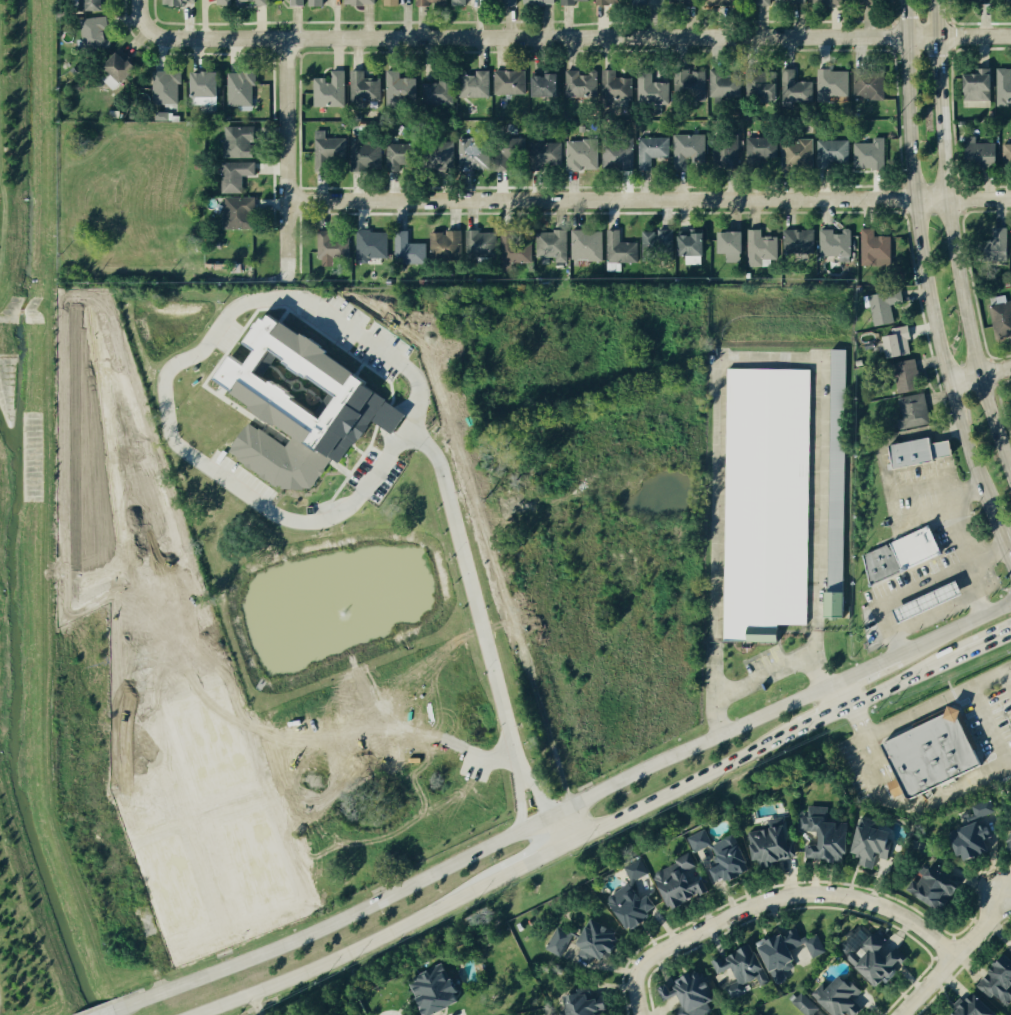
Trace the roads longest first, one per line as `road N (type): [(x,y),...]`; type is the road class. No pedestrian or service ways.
road 1 (residential): [(143,23),(170,38),(1010,35)]
road 2 (secondary): [(196,1014),(338,958),(955,658)]
road 3 (secondary): [(837,684),(326,927),(111,1013)]
road 4 (residential): [(285,201),(1010,198)]
road 5 (secondary): [(903,0),(914,198),(933,319),(961,427),(1002,533)]
road 6 (secondary): [(1010,472),(953,245),(937,0)]
road 7 (residential): [(954,959),(908,920),(859,900),(802,895),(769,900),(646,961),(634,982)]
road 8 (residential): [(286,280),(285,37)]
road 9 (residential): [(1000,892),(987,922),(901,1014)]
road 10 (secondary): [(1010,605),(897,657)]

